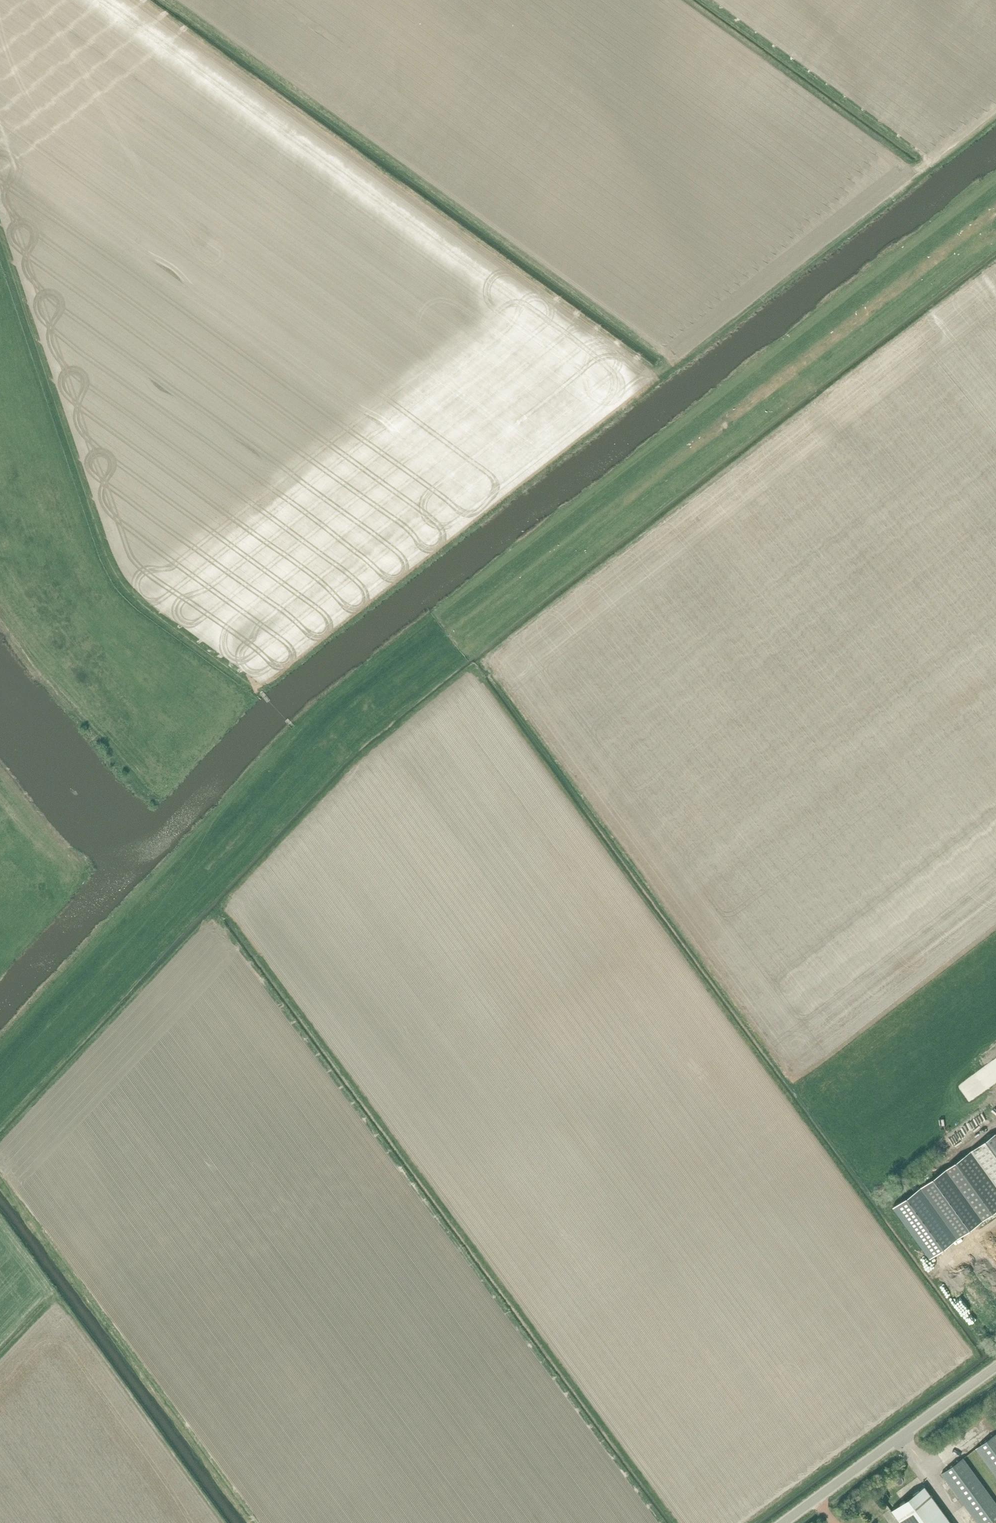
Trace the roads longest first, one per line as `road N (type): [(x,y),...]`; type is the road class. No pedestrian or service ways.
road 1 (track): [(266,698),(147,607),(119,570),(0,224)]
road 2 (unclassified): [(781,1522),(995,1365)]

